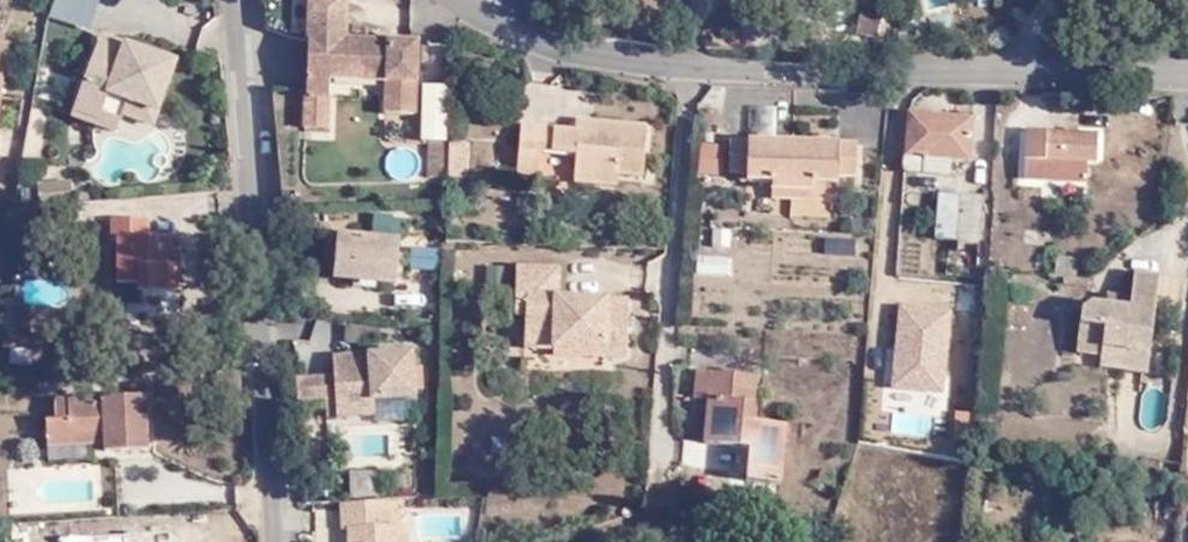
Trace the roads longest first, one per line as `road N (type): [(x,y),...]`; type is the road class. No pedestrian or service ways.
road 1 (unclassified): [(456,0),(545,42),(694,73),(1187,79)]
road 2 (unclassified): [(280,541),(248,0)]

